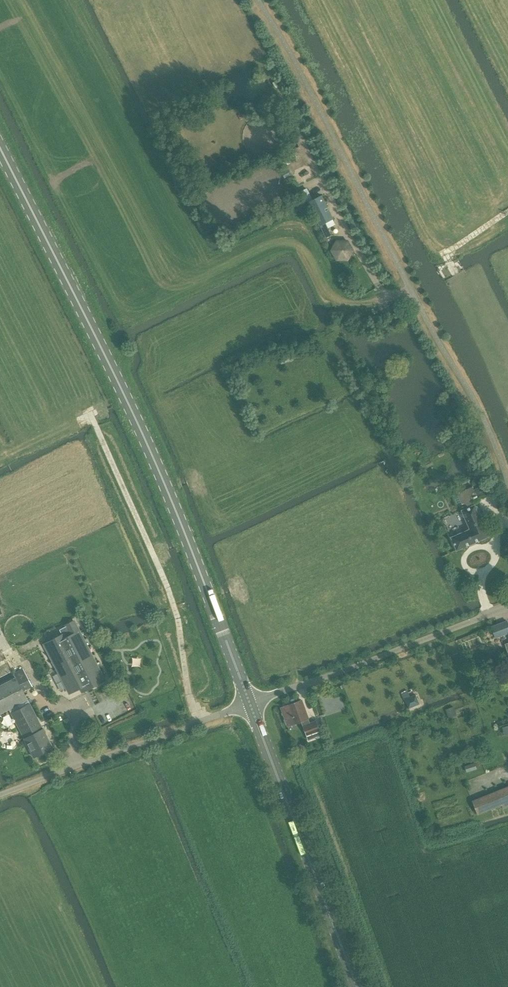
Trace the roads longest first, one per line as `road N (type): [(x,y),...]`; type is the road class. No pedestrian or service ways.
road 1 (primary): [(249,703),(134,415),(0,149)]
road 2 (unclassified): [(259,0),(469,394),(507,487)]
road 3 (track): [(93,415),(178,613),(199,722)]
road 4 (primary): [(357,986),(249,703)]
road 5 (unclassified): [(249,703),(507,608)]
road 6 (unclassified): [(0,795),(249,703)]

